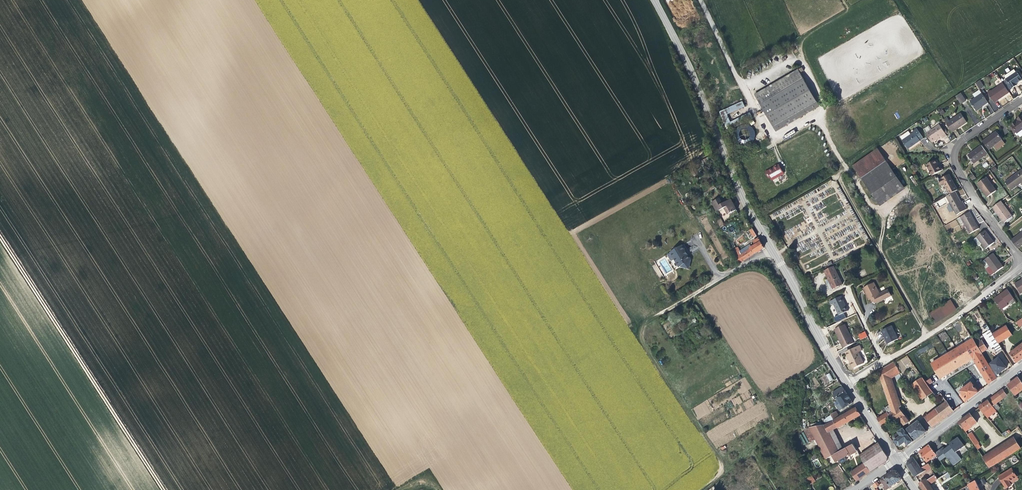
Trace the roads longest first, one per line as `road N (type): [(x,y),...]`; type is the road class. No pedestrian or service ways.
road 1 (track): [(722,470),(767,437),(773,417),(694,293),(650,319),(643,339),(720,455)]
road 2 (track): [(0,231),(168,489)]
road 3 (tertiary): [(771,249),(656,0)]
road 4 (residential): [(926,200),(983,297),(885,363)]
road 5 (track): [(835,173),(1021,48)]
road 6 (residential): [(1021,264),(952,157),(958,141),(1021,97)]
road 7 (track): [(927,335),(835,173)]
road 8 (residential): [(895,462),(1021,366)]
road 9 (tertiary): [(846,385),(771,249)]
road 10 (track): [(766,126),(704,0)]

